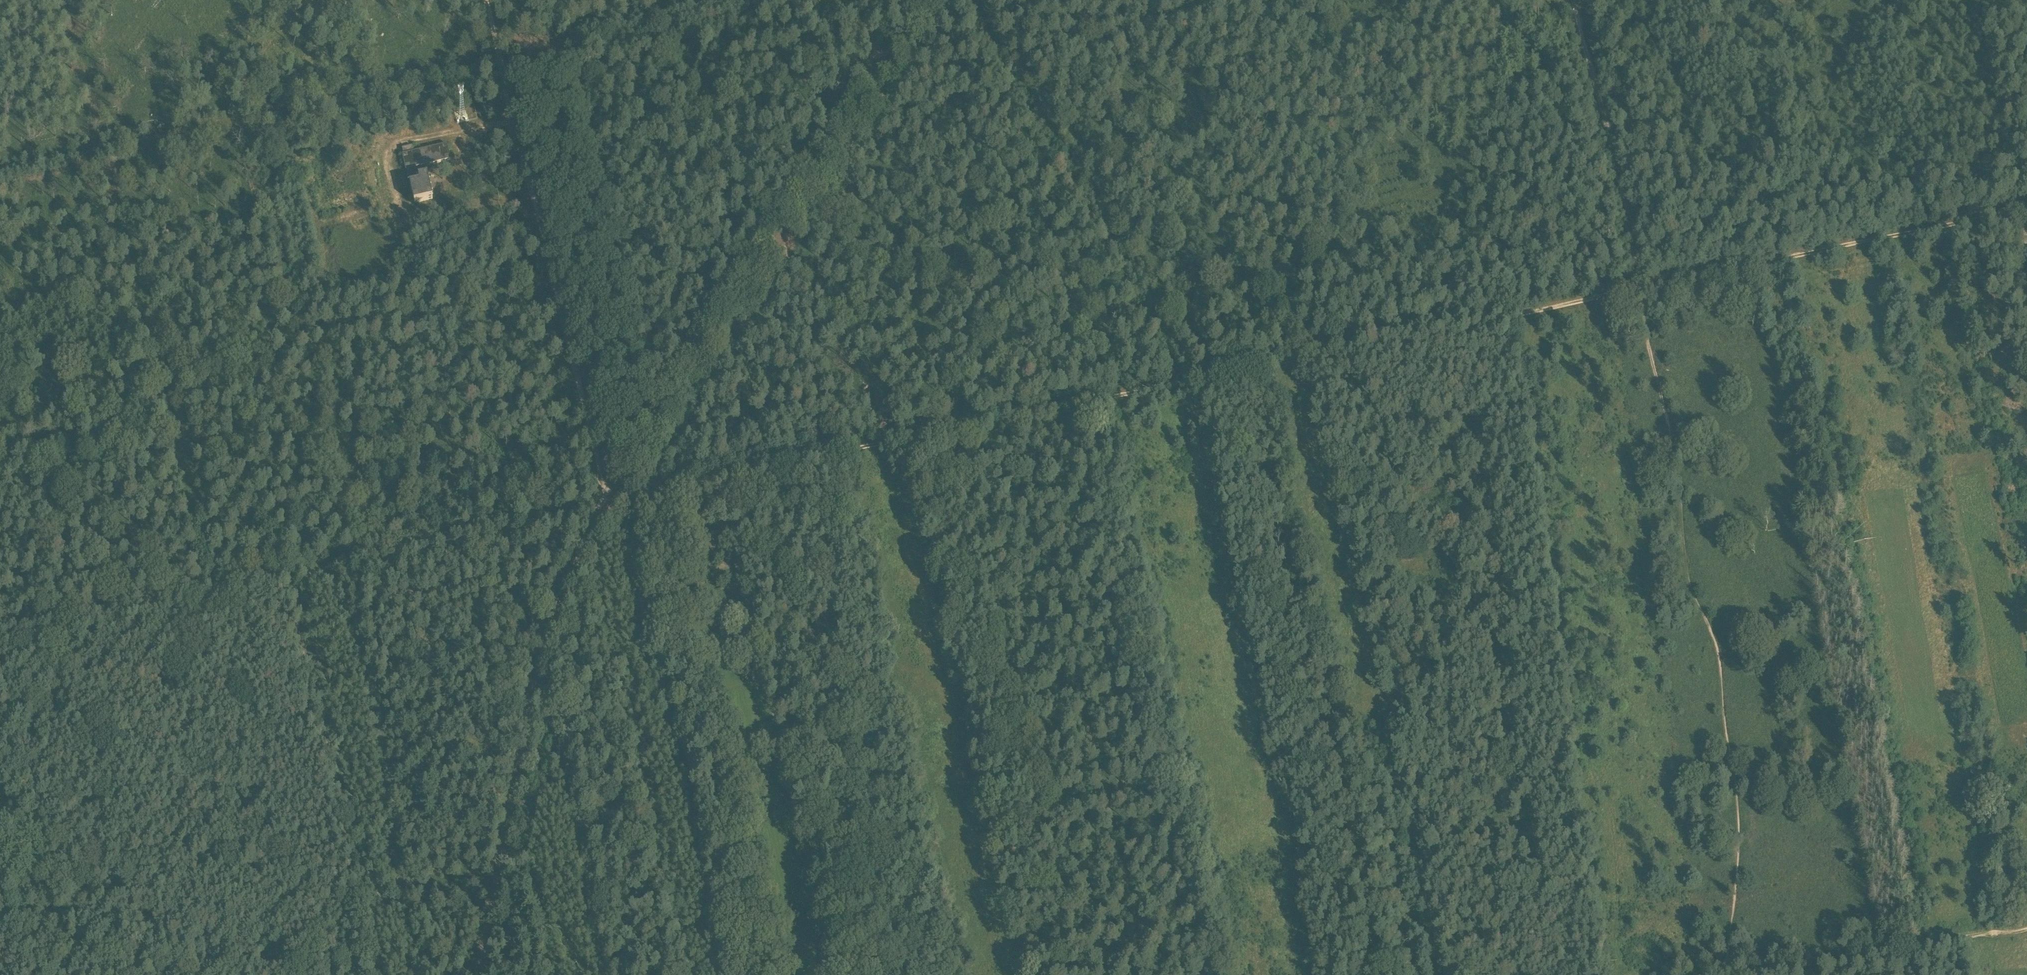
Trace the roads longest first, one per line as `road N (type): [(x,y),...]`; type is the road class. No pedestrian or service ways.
road 1 (unclassified): [(477,974),(545,649),(579,548),(939,0)]
road 2 (track): [(1025,418),(1602,294)]
road 3 (track): [(487,0),(606,507)]
road 4 (track): [(1181,382),(1137,278),(1024,98),(976,0)]
road 5 (track): [(1602,294),(2025,209)]
road 6 (track): [(606,507),(1025,418)]
road 7 (track): [(286,570),(380,974)]
road 8 (track): [(286,570),(606,507)]
road 9 (track): [(1574,0),(1639,287)]
road 10 (track): [(0,631),(286,570)]
road 11 (track): [(1801,974),(2026,930)]

